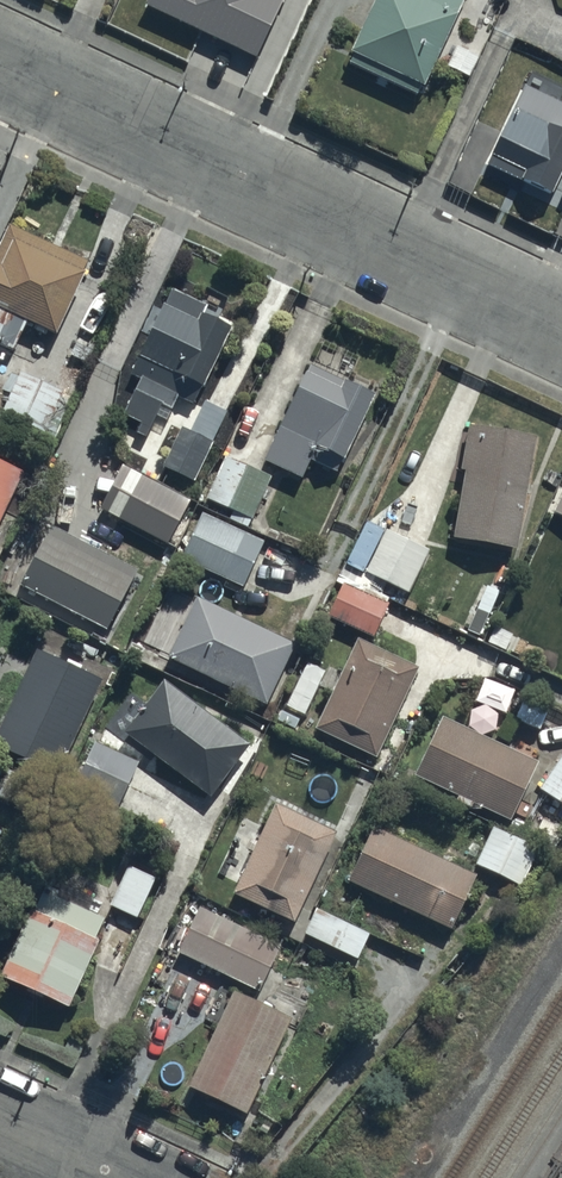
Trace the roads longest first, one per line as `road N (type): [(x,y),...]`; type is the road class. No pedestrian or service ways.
road 1 (residential): [(0,64),(561,330)]
road 2 (residential): [(0,1124),(114,1177)]

